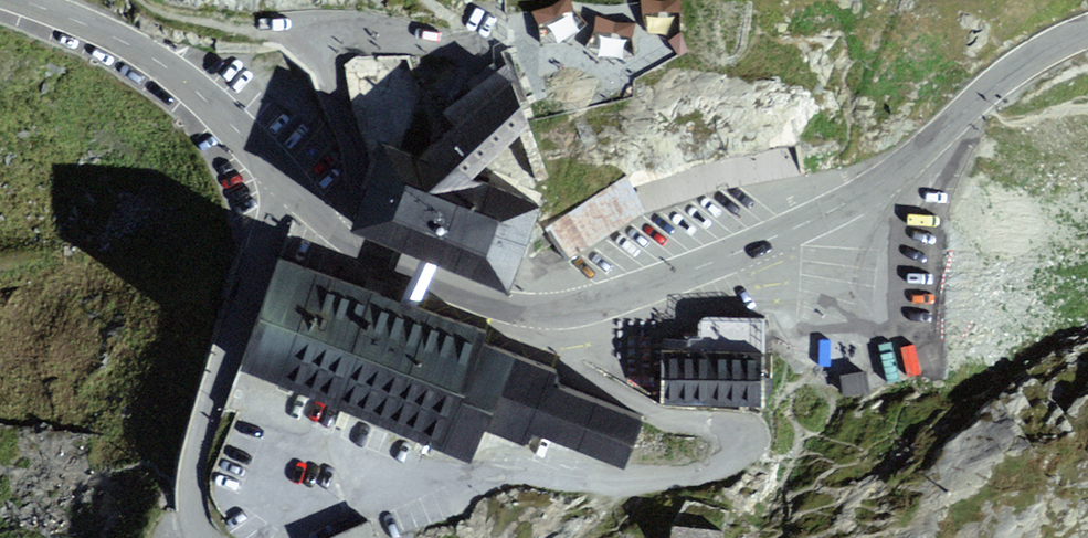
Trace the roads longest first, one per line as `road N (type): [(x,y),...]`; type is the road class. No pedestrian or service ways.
road 1 (tertiary): [(1087,33),(1024,64),(902,168),(832,212),(599,307),(550,315),(501,309),(362,251),(158,63),(17,0)]

